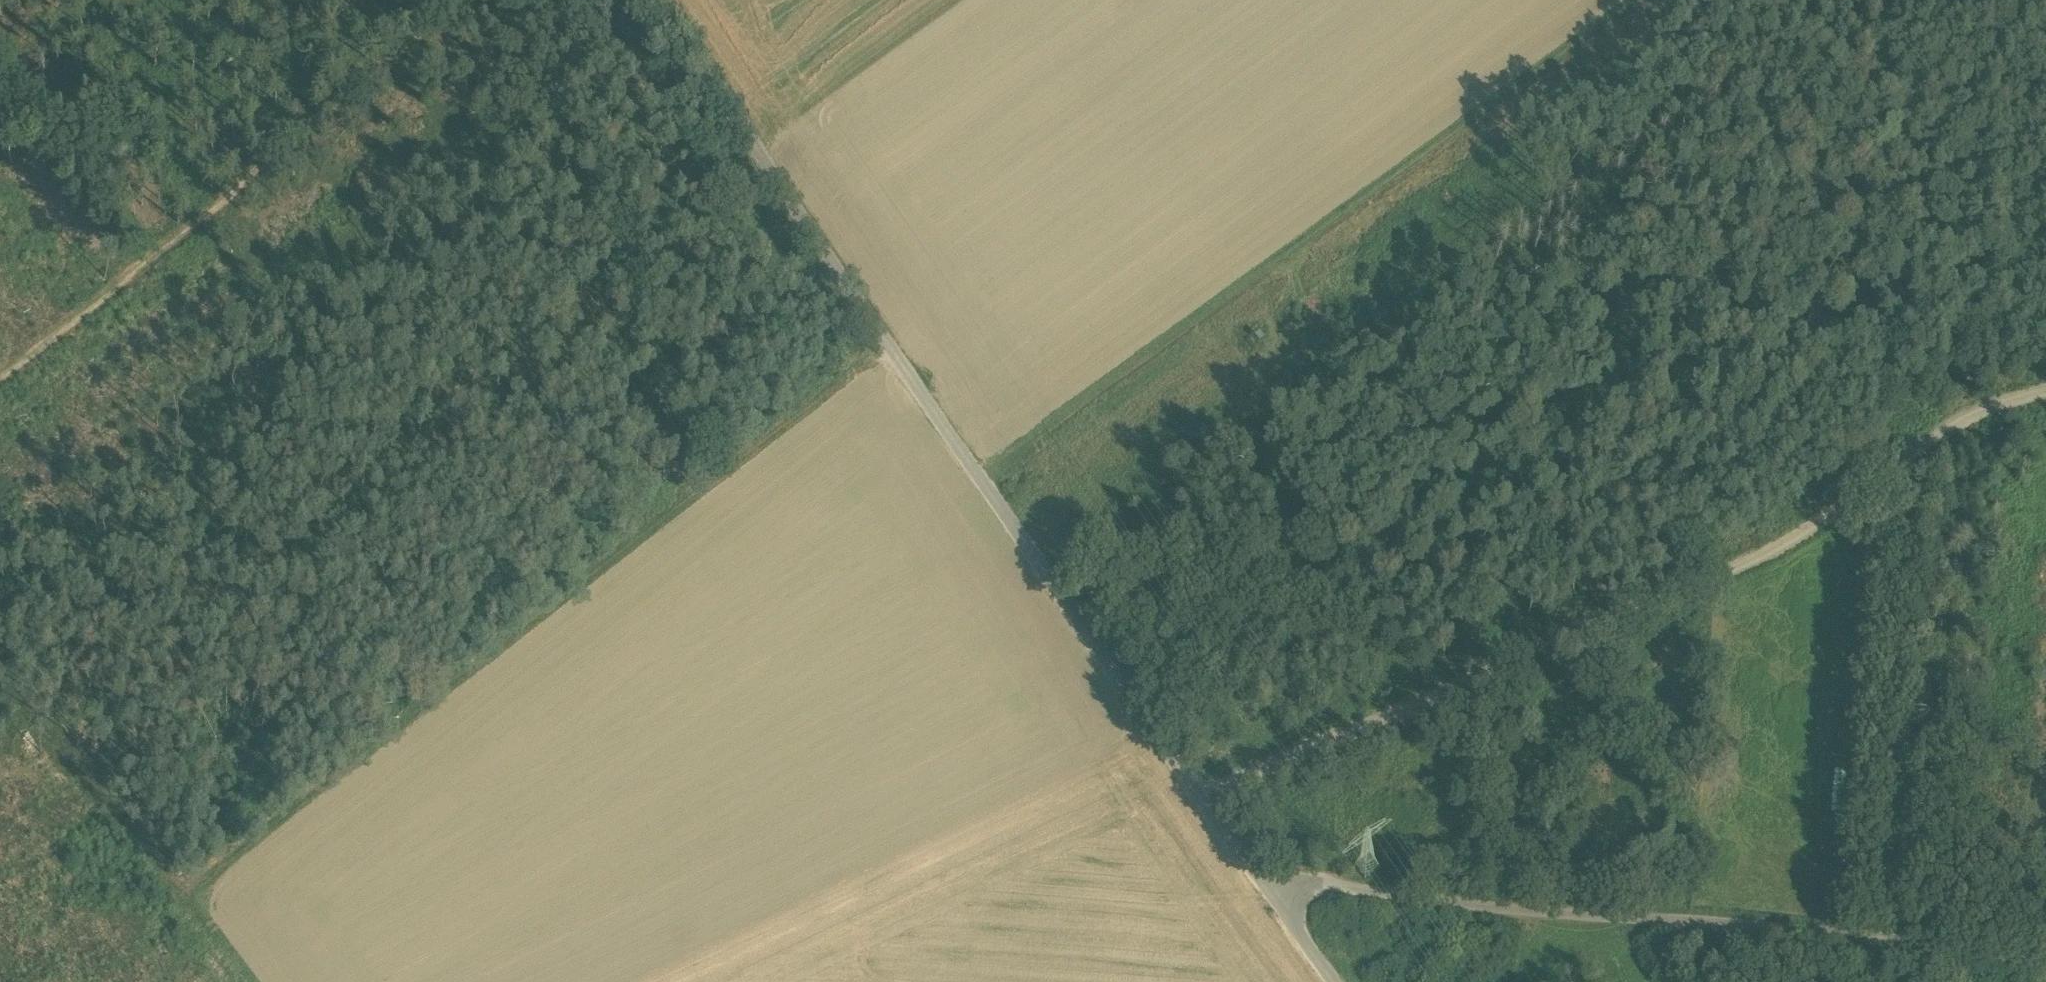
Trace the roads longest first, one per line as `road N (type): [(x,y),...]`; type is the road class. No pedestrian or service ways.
road 1 (unclassified): [(634,0),(1261,880)]
road 2 (track): [(2045,394),(1919,457),(1859,507),(1726,585),(1701,585),(1655,609),(1501,656),(1466,682),(1264,761),(1200,796)]
road 3 (track): [(192,901),(808,415),(895,356)]
road 4 (unclassified): [(2045,952),(1261,880)]
road 5 (track): [(465,0),(0,382)]
road 6 (track): [(251,981),(0,643)]
road 7 (unclassified): [(1261,880),(1336,981)]

